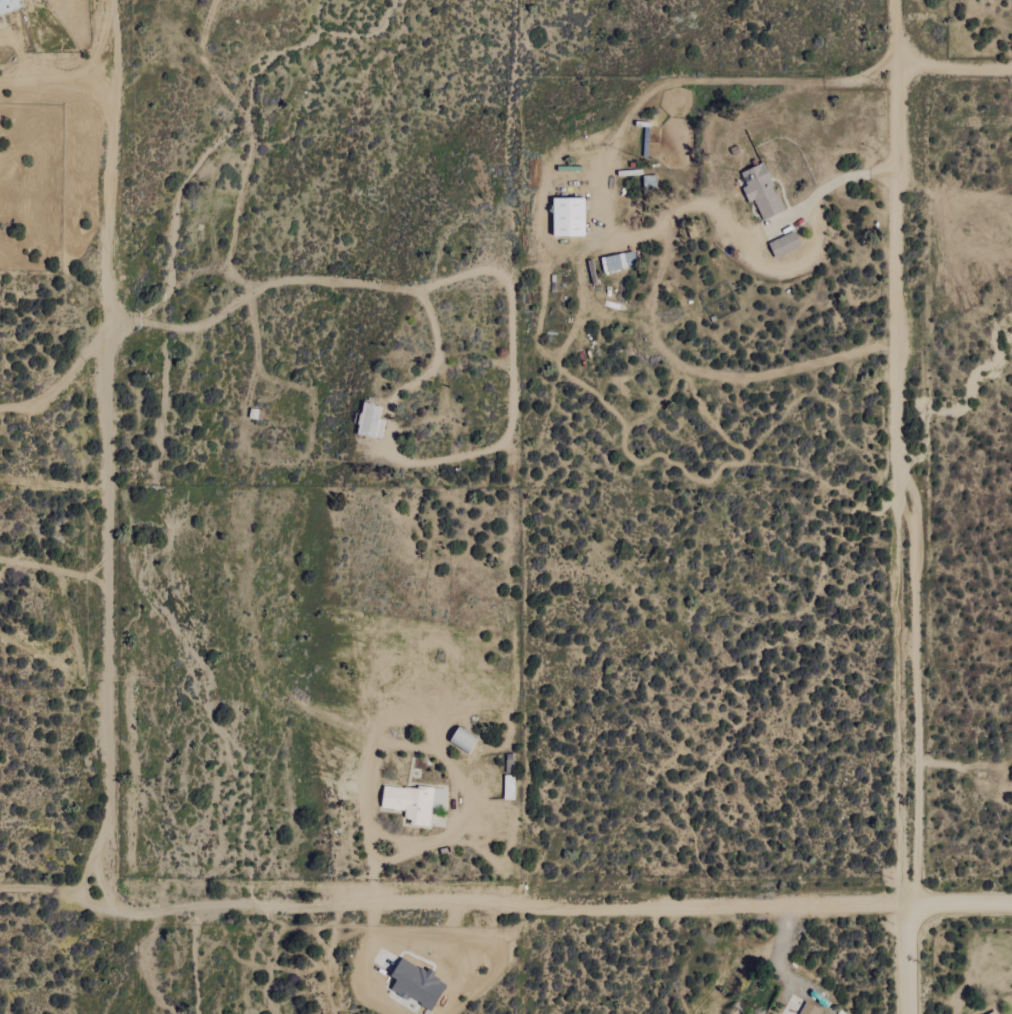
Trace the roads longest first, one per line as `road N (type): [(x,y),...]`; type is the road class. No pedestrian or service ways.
road 1 (residential): [(913,904),(113,910),(63,896),(0,893)]
road 2 (residential): [(109,0),(113,910)]
road 3 (residential): [(913,904),(897,395),(899,0)]
road 4 (track): [(109,323),(196,328),(283,281),(414,292),(430,312),(437,356),(392,400),(396,456),(416,463),(498,445),(512,409),(506,283),(483,270),(414,292)]
road 5 (track): [(898,66),(824,83),(655,80),(636,98),(607,159),(605,222),(621,236),(639,236),(684,207),(716,205),(765,271),(779,273),(813,249),(812,218),(824,186),(849,175),(898,173)]
road 6 (track): [(368,906),(375,866),(438,841),(456,824),(442,756),(413,719),(386,724),(370,750),(367,823),(375,866)]
road 7 (track): [(214,0),(201,48),(248,124),(251,145),(228,265),(252,294)]
road 8 (track): [(109,343),(92,345),(44,400),(0,407)]

